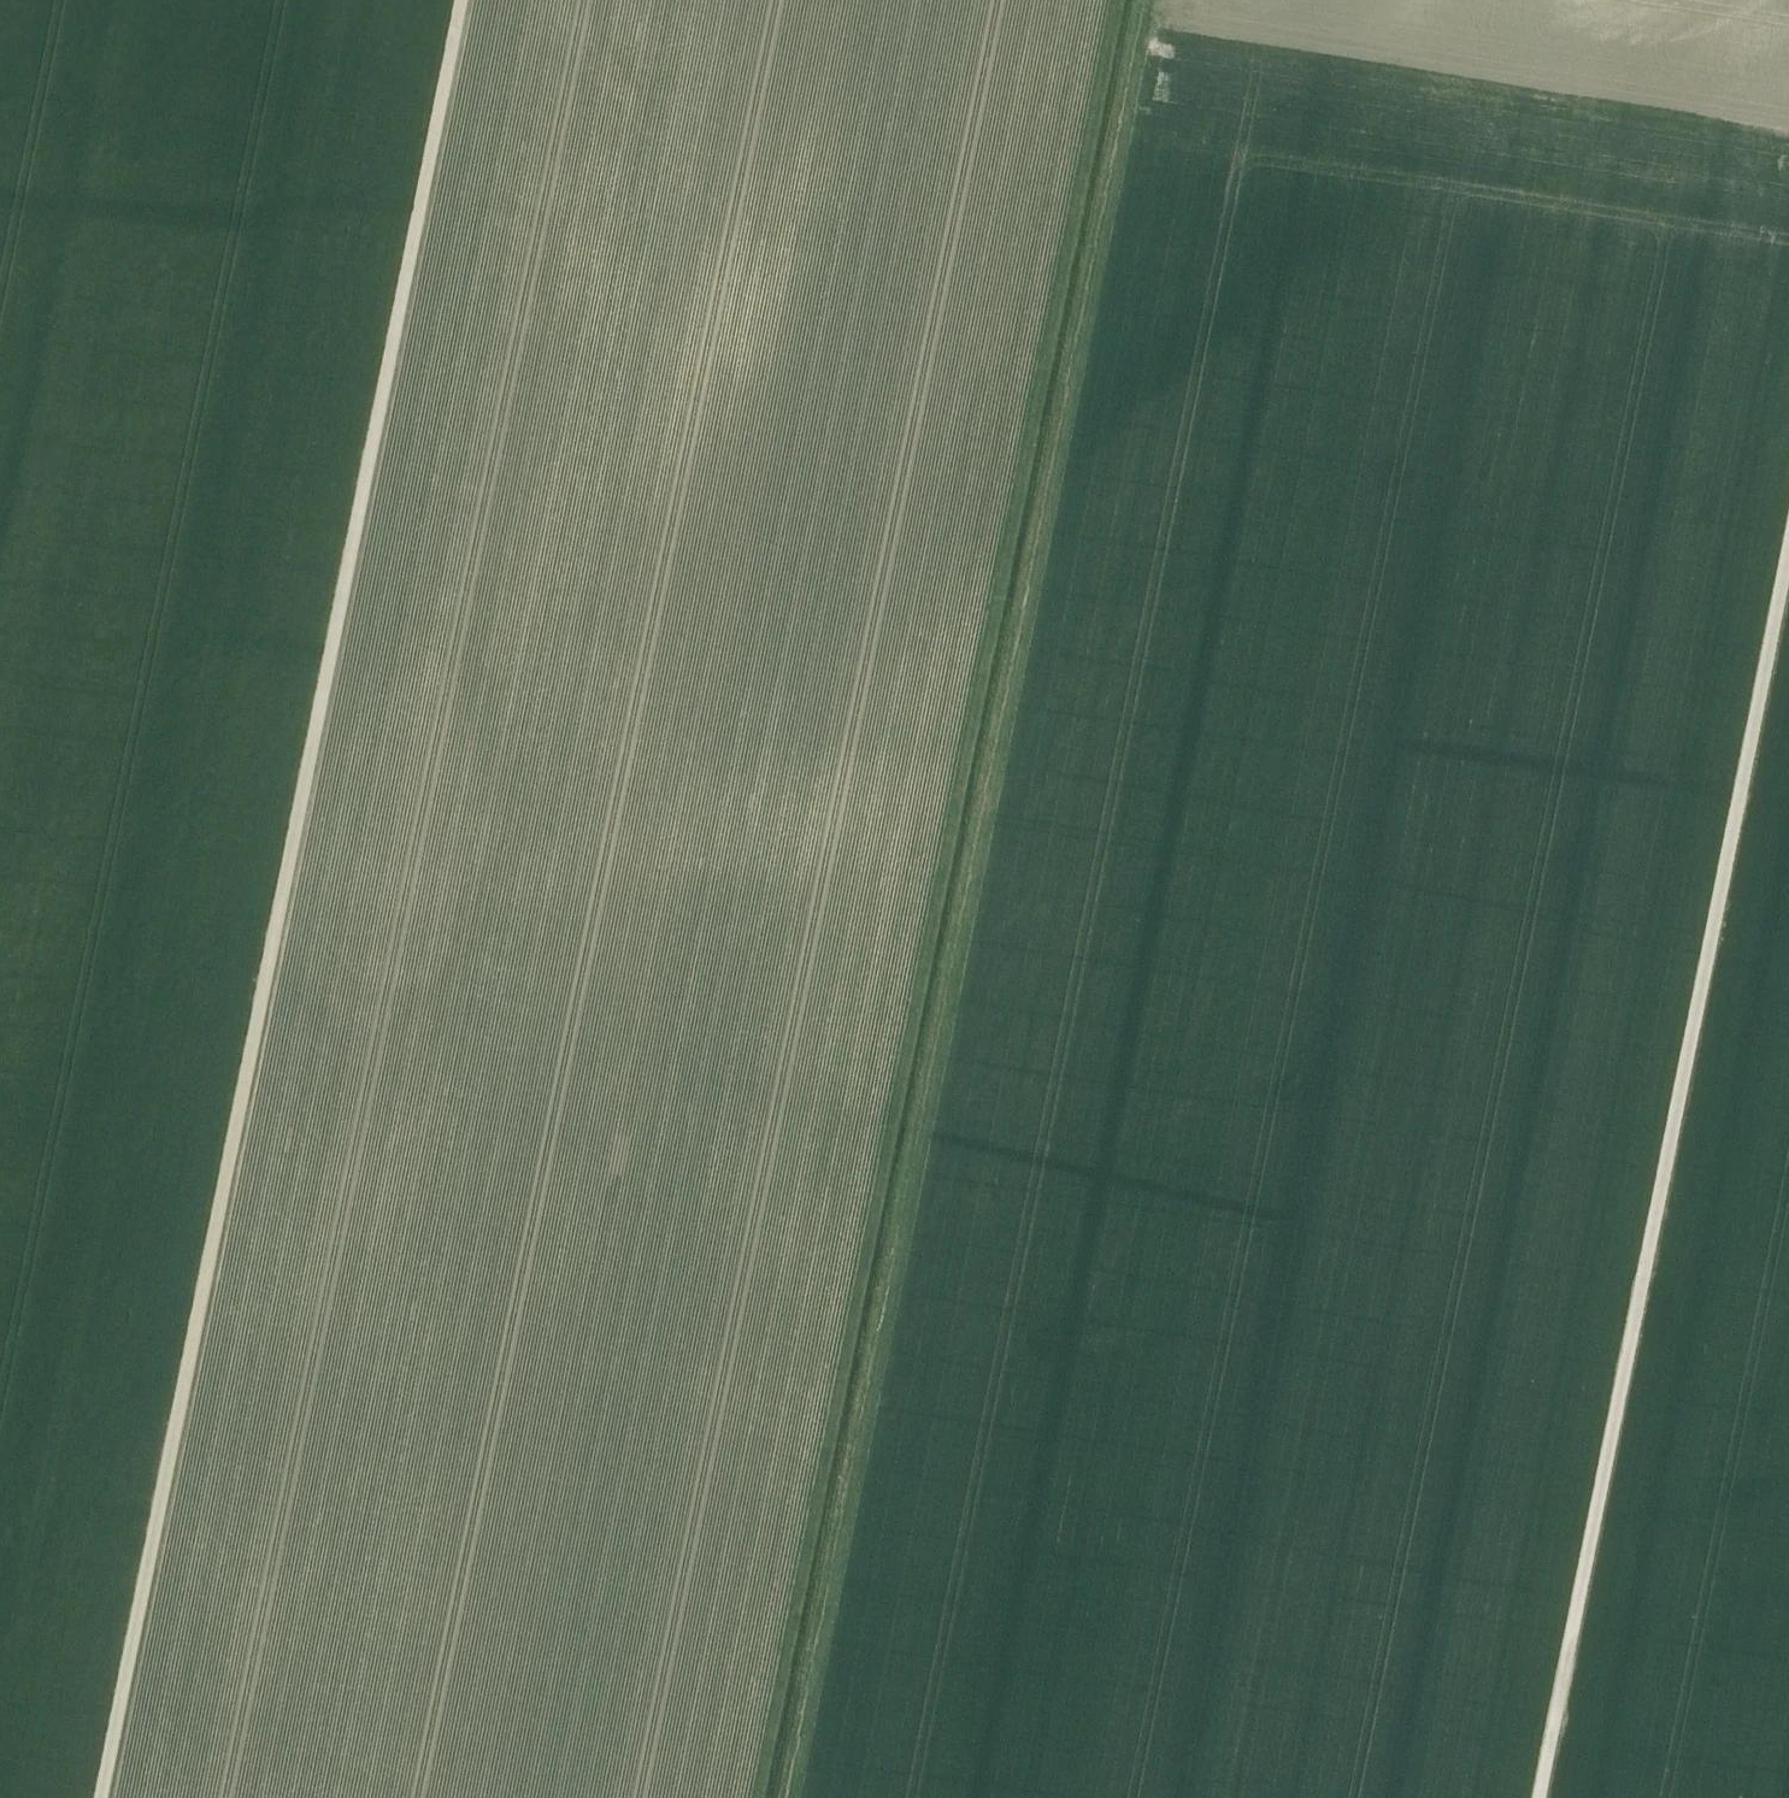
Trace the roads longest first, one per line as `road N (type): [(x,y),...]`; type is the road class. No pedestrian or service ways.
road 1 (track): [(100,1797),(461,0)]
road 2 (track): [(1541,1797),(1788,555)]

